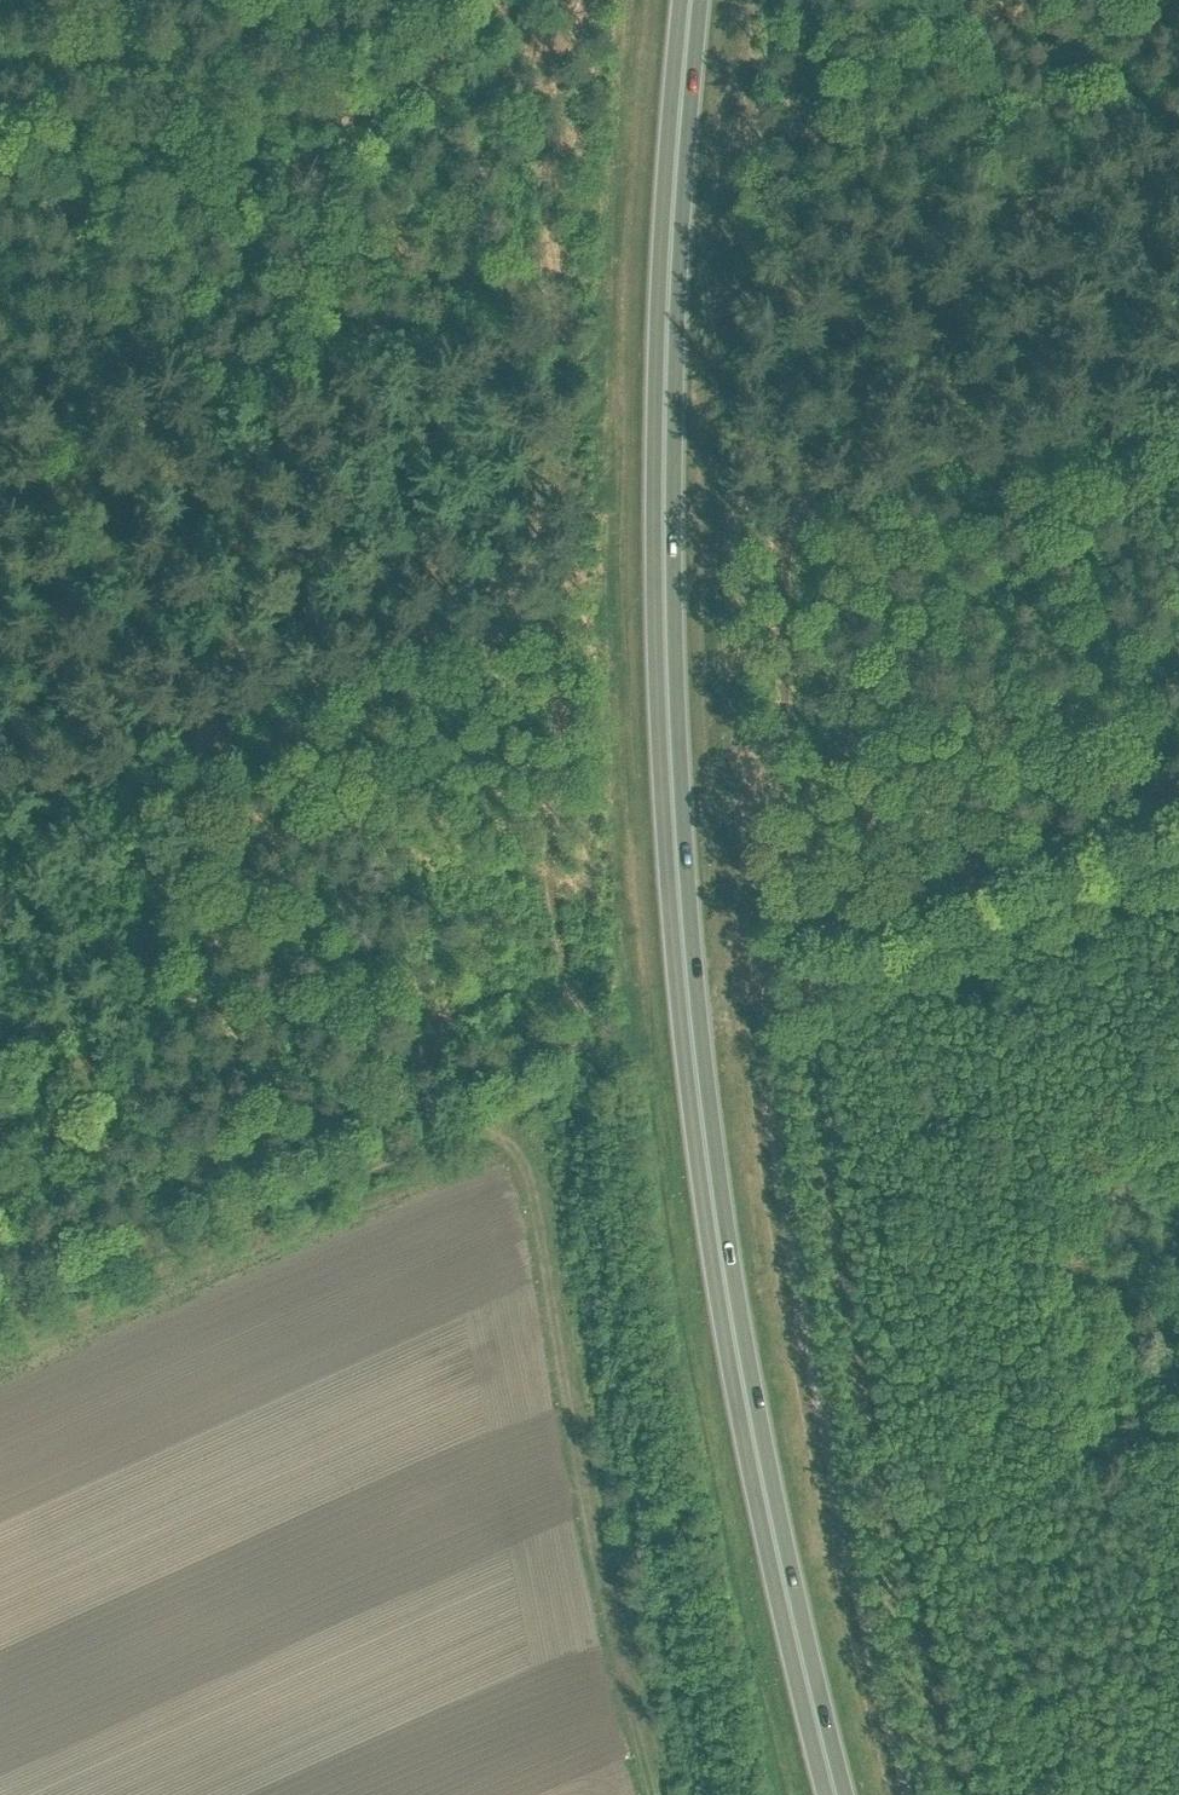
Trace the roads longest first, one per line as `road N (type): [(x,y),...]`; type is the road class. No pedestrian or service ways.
road 1 (trunk): [(835,1794),(763,1492),(716,1227),(674,832),(663,418),(694,0)]
road 2 (track): [(653,1794),(593,1529),(534,1175),(499,1134),(444,1138),(0,1309)]
road 3 (track): [(310,156),(265,355),(219,741),(180,884),(106,1041),(0,1084)]
road 4 (track): [(0,163),(116,223),(179,224),(310,156)]
road 5 (track): [(106,1041),(64,1121),(0,1202)]
road 6 (track): [(352,0),(338,92),(310,156)]

